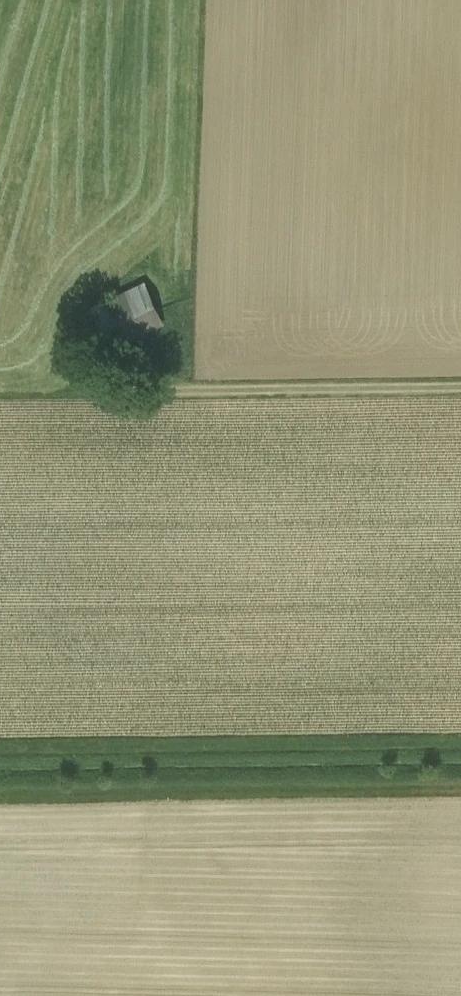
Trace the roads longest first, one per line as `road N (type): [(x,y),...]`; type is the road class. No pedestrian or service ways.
road 1 (track): [(460,386),(126,392),(83,379),(52,356),(25,312),(19,278)]

